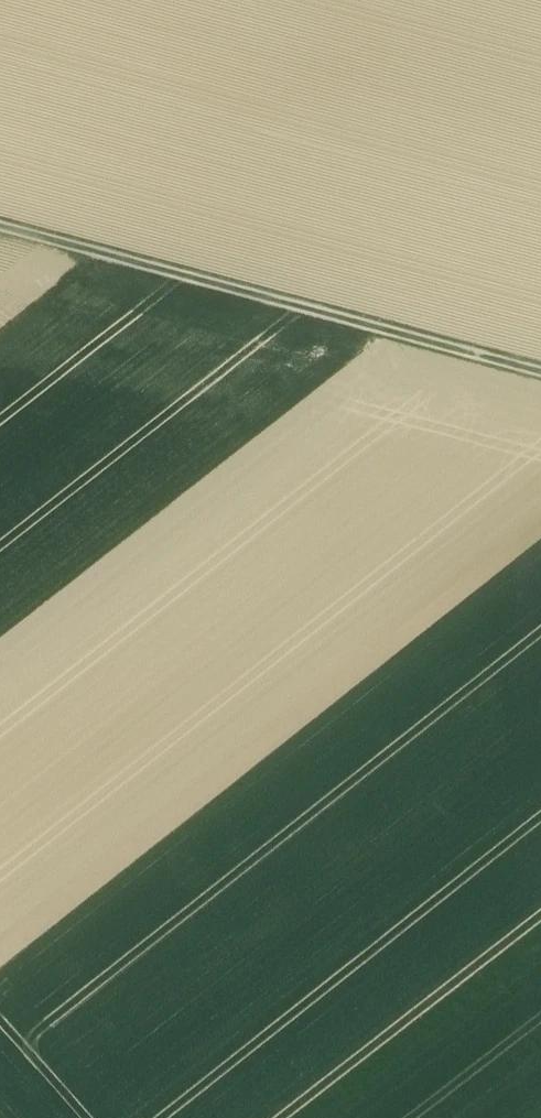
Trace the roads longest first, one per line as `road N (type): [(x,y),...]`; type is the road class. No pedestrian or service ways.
road 1 (track): [(0,230),(540,372)]

